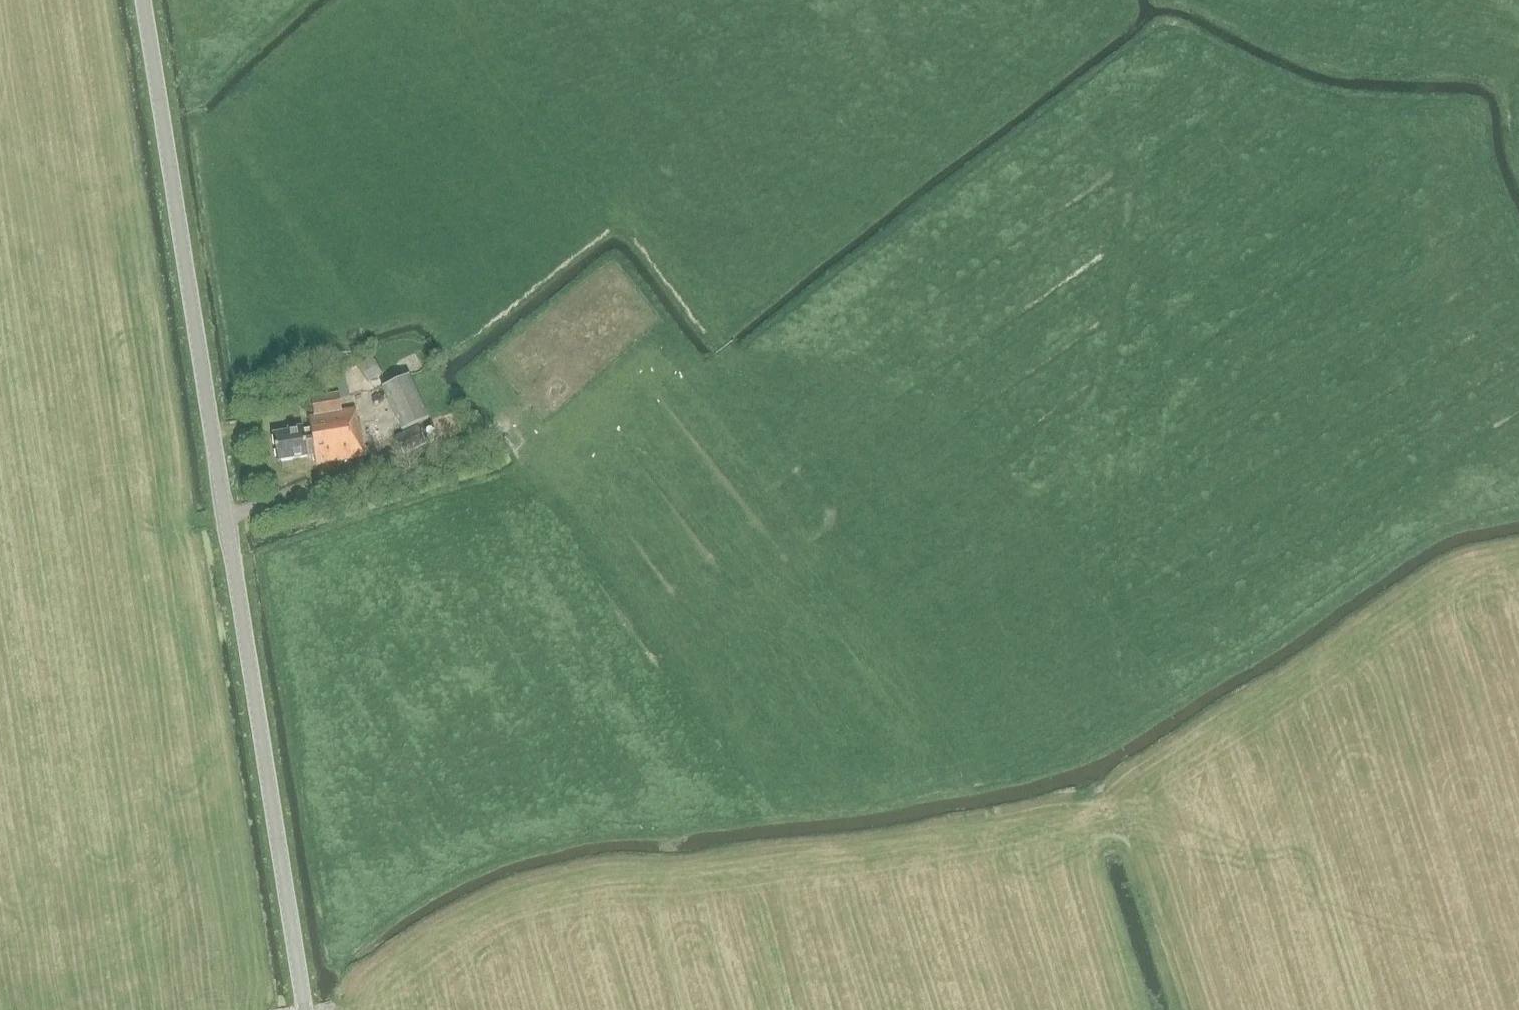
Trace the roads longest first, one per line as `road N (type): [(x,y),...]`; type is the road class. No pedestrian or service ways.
road 1 (unclassified): [(305,1009),(143,0)]

